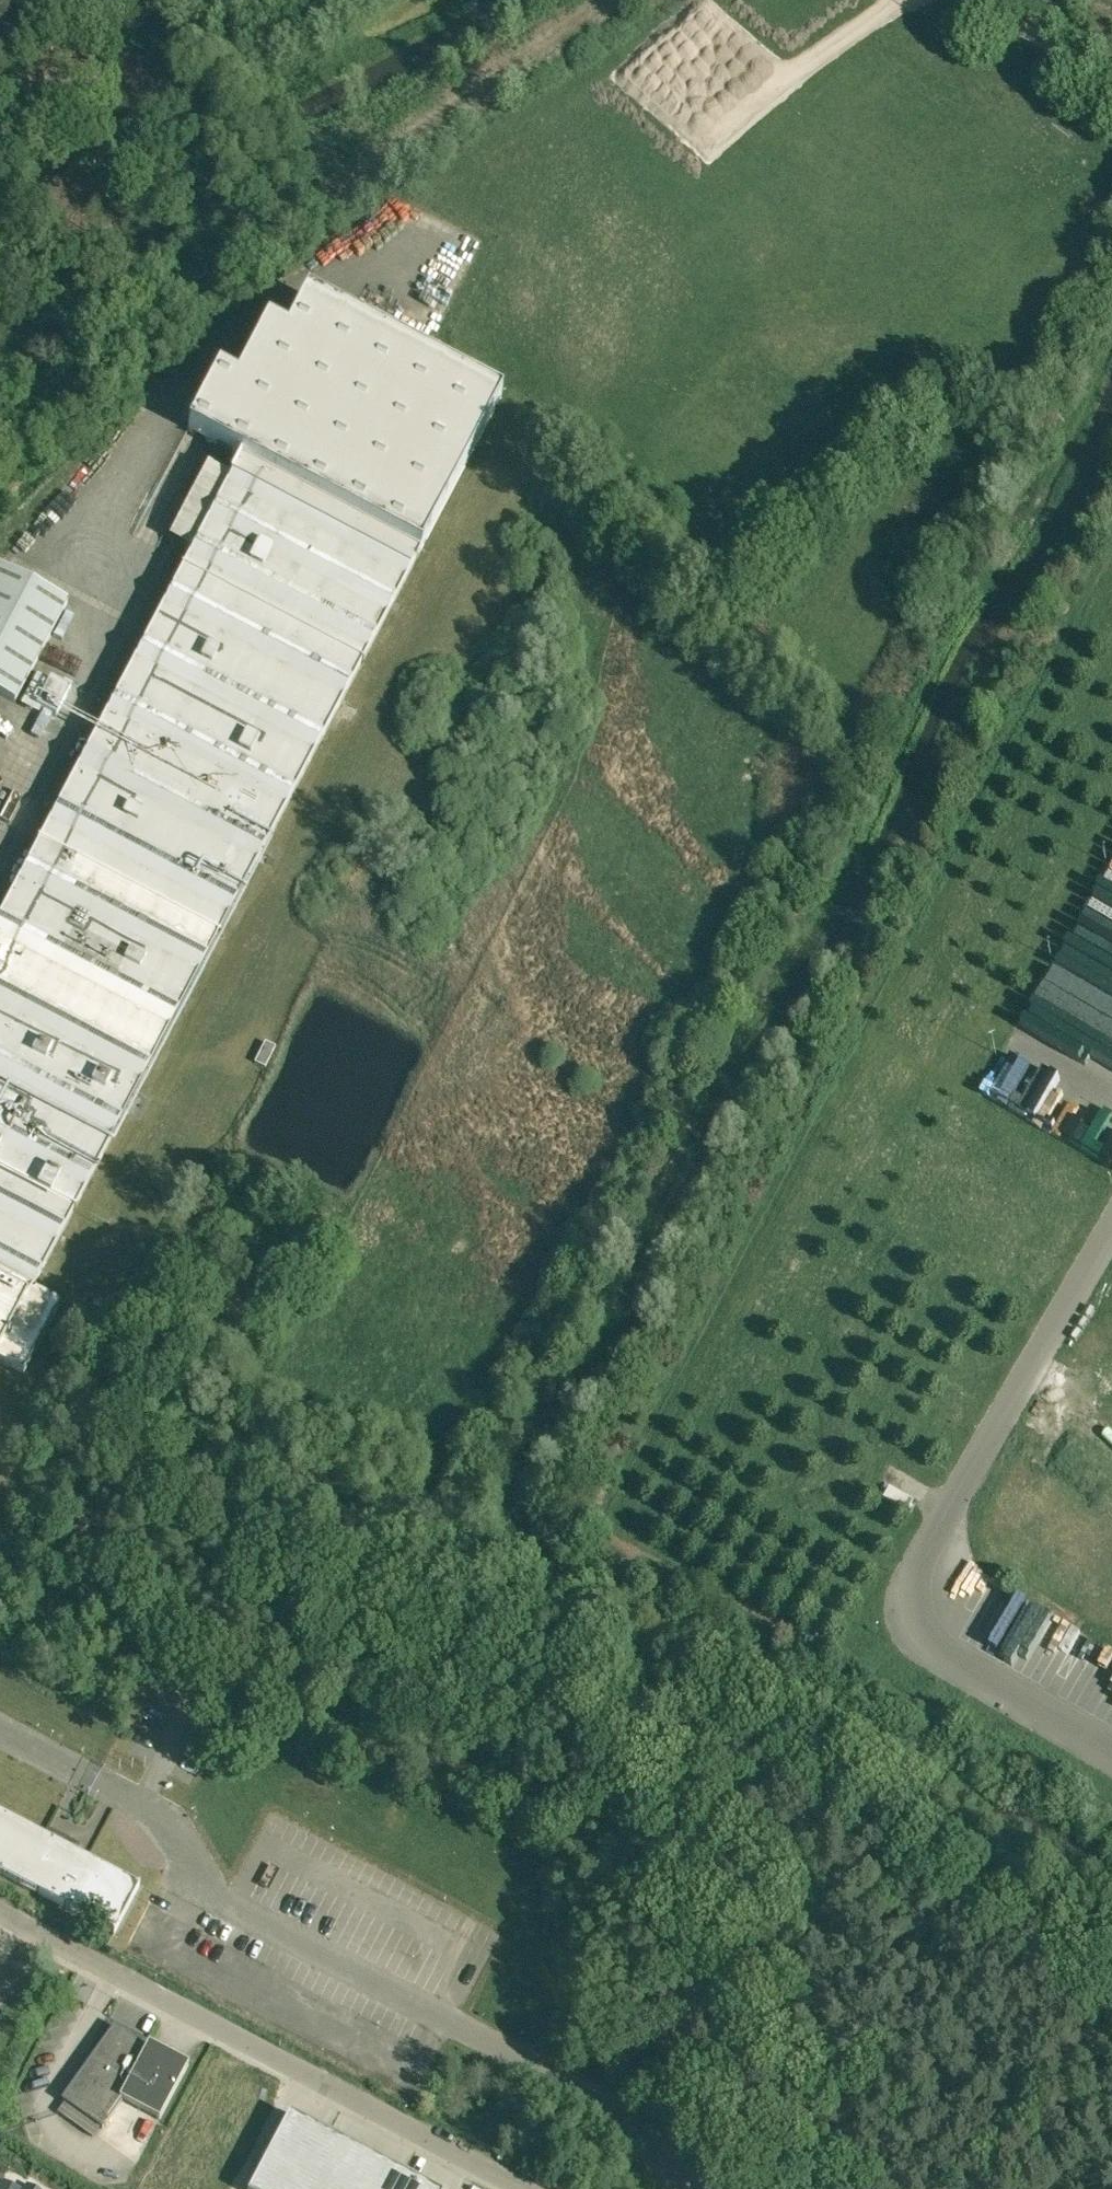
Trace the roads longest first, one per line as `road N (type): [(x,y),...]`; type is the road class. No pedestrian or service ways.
road 1 (residential): [(0,1912),(530,2188)]
road 2 (unclassified): [(1111,83),(967,0)]

